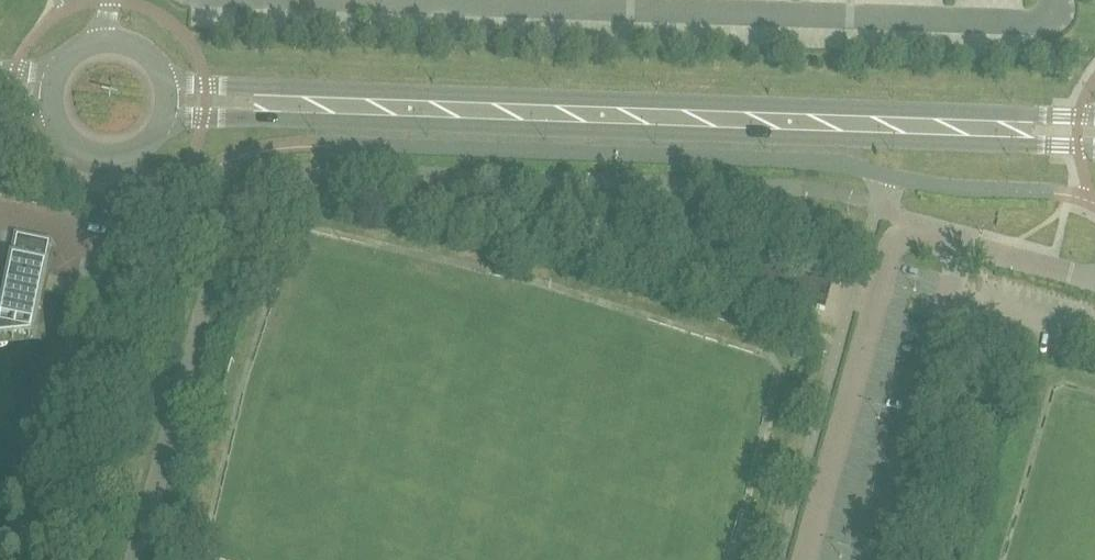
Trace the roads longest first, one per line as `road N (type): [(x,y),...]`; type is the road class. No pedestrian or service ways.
road 1 (tertiary): [(163,121),(1094,149)]
road 2 (tertiary): [(1094,115),(165,80)]
road 3 (tertiary): [(53,113),(73,143),(105,156),(140,147),(163,121)]
road 4 (tertiary): [(165,80),(148,53),(119,40),(89,43),(58,70)]

